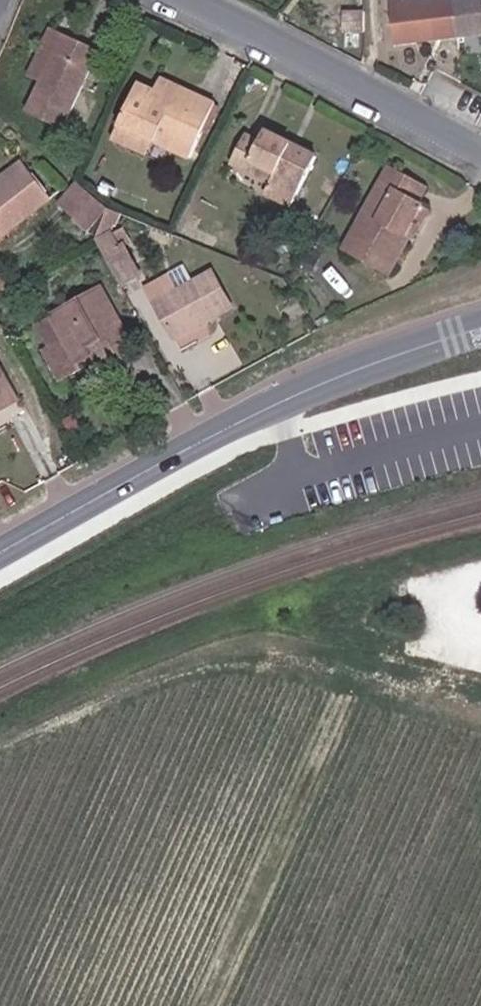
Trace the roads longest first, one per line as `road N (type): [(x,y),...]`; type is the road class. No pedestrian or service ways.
road 1 (secondary): [(0,555),(307,390),(480,330)]
road 2 (residential): [(180,0),(480,151)]

